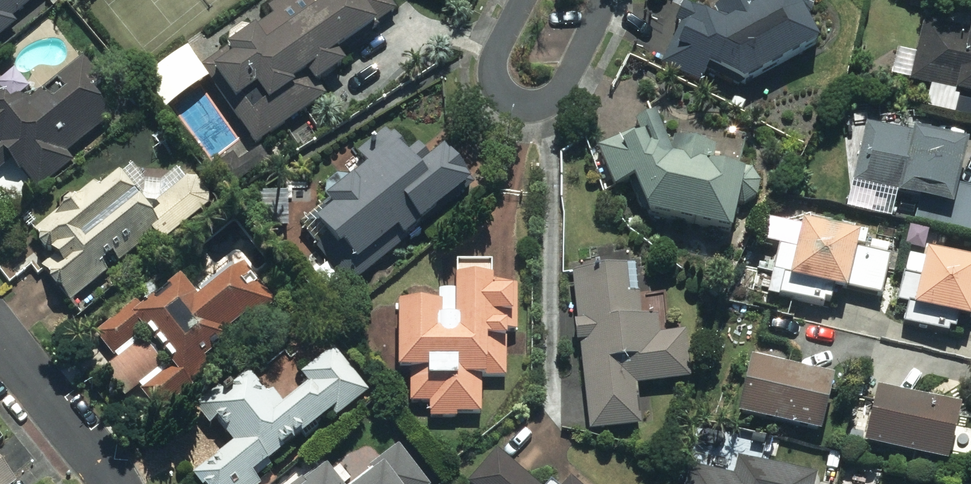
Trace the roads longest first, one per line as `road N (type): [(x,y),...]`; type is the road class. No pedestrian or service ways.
road 1 (residential): [(0,341),(111,483)]
road 2 (residential): [(604,0),(566,91),(546,107),(514,108)]
road 3 (residential): [(514,108),(496,85),(498,57),(524,0)]

